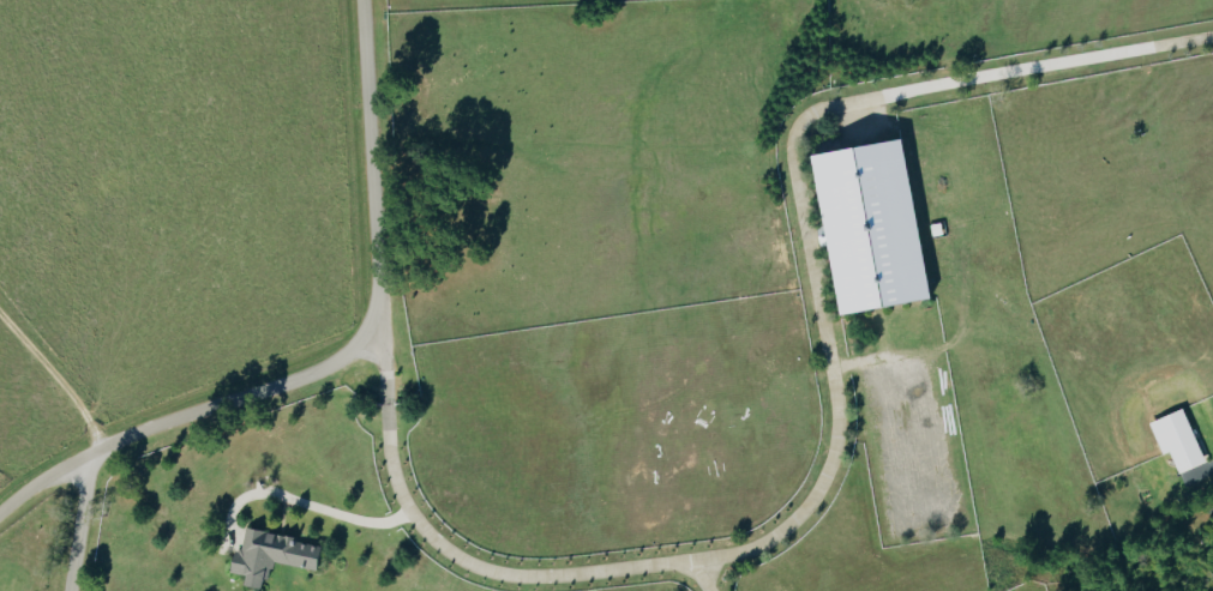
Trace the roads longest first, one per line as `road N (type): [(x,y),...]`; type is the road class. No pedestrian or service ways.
road 1 (residential): [(1212,37),(836,104),(804,122),(792,159),(839,435),(809,506),(751,548),(572,575),(475,567),(410,518),(392,475),(384,397)]
road 2 (residential): [(0,508),(121,436),(318,370),(358,336),(372,288),(354,0)]
road 3 (residential): [(318,370),(110,167),(0,124)]
road 4 (residential): [(63,590),(74,458)]

